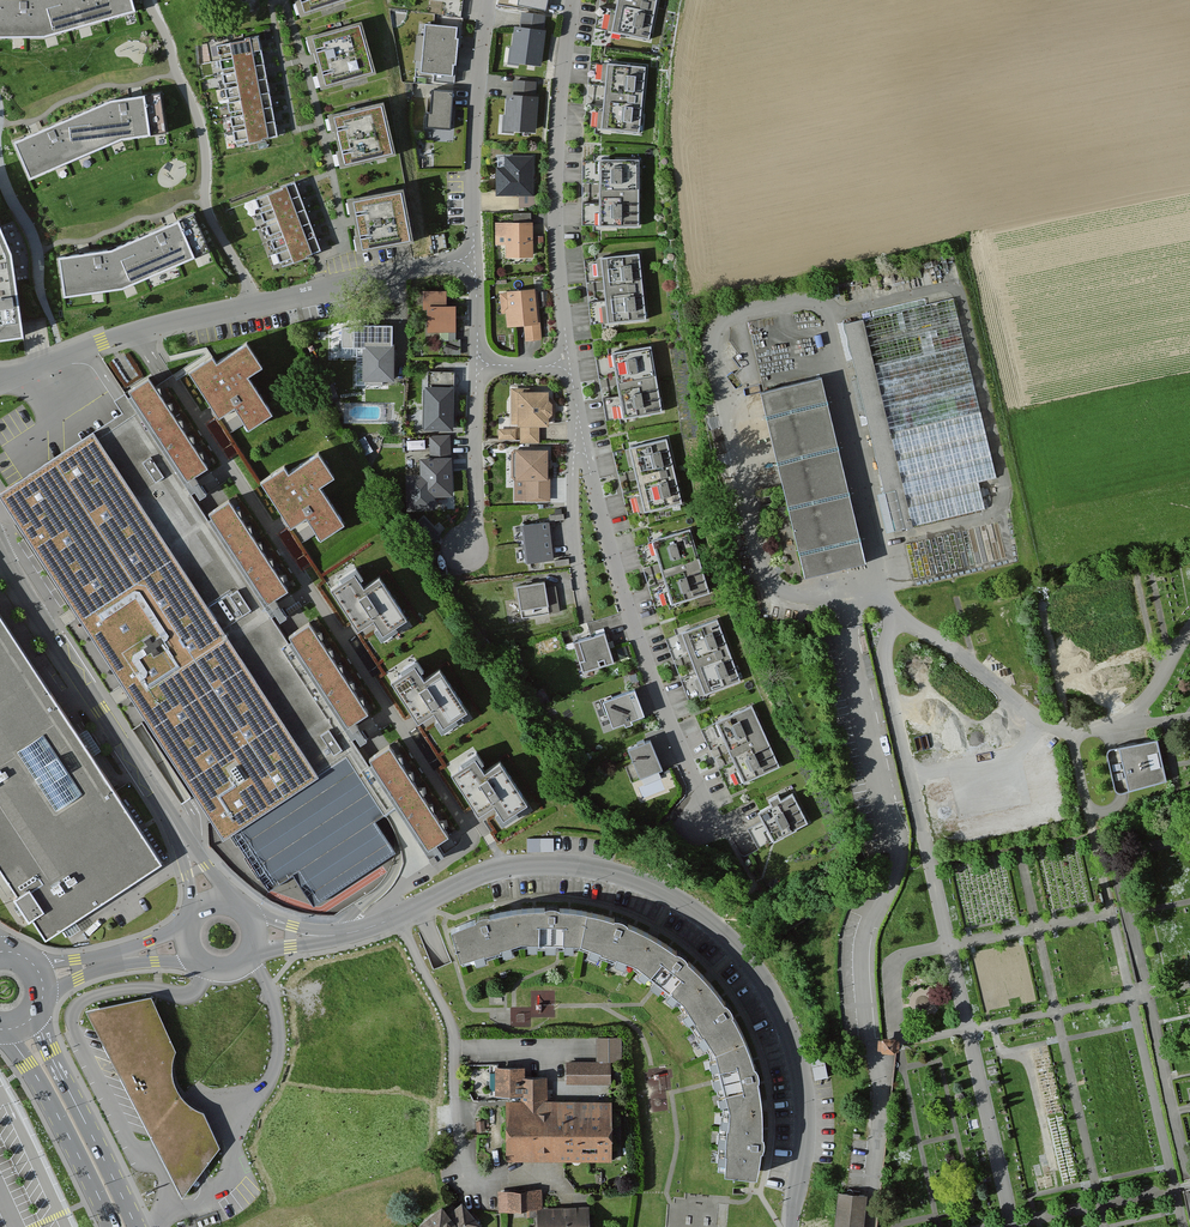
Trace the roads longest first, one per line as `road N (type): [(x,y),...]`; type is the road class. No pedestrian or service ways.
road 1 (residential): [(254,935),(366,929),(478,876),(535,865),(604,871),(663,895),(737,955),(782,1026),(802,1109),(792,1226)]
road 2 (residential): [(0,382),(185,321),(473,262)]
road 3 (residential): [(711,817),(622,609),(570,367)]
road 4 (residential): [(0,546),(166,808),(211,907)]
road 5 (residential): [(570,367),(554,248),(571,0)]
road 6 (residential): [(491,0),(473,162),(473,262)]
road 7 (secondary): [(137,1226),(33,1016)]
road 8 (secondary): [(6,1029),(112,1226)]
road 9 (residential): [(477,365),(476,520),(467,549)]
road 10 (residential): [(41,978),(190,945)]
road 11 (residential): [(869,1226),(882,1086)]
road 12 (track): [(1058,731),(1065,709),(1040,599)]

